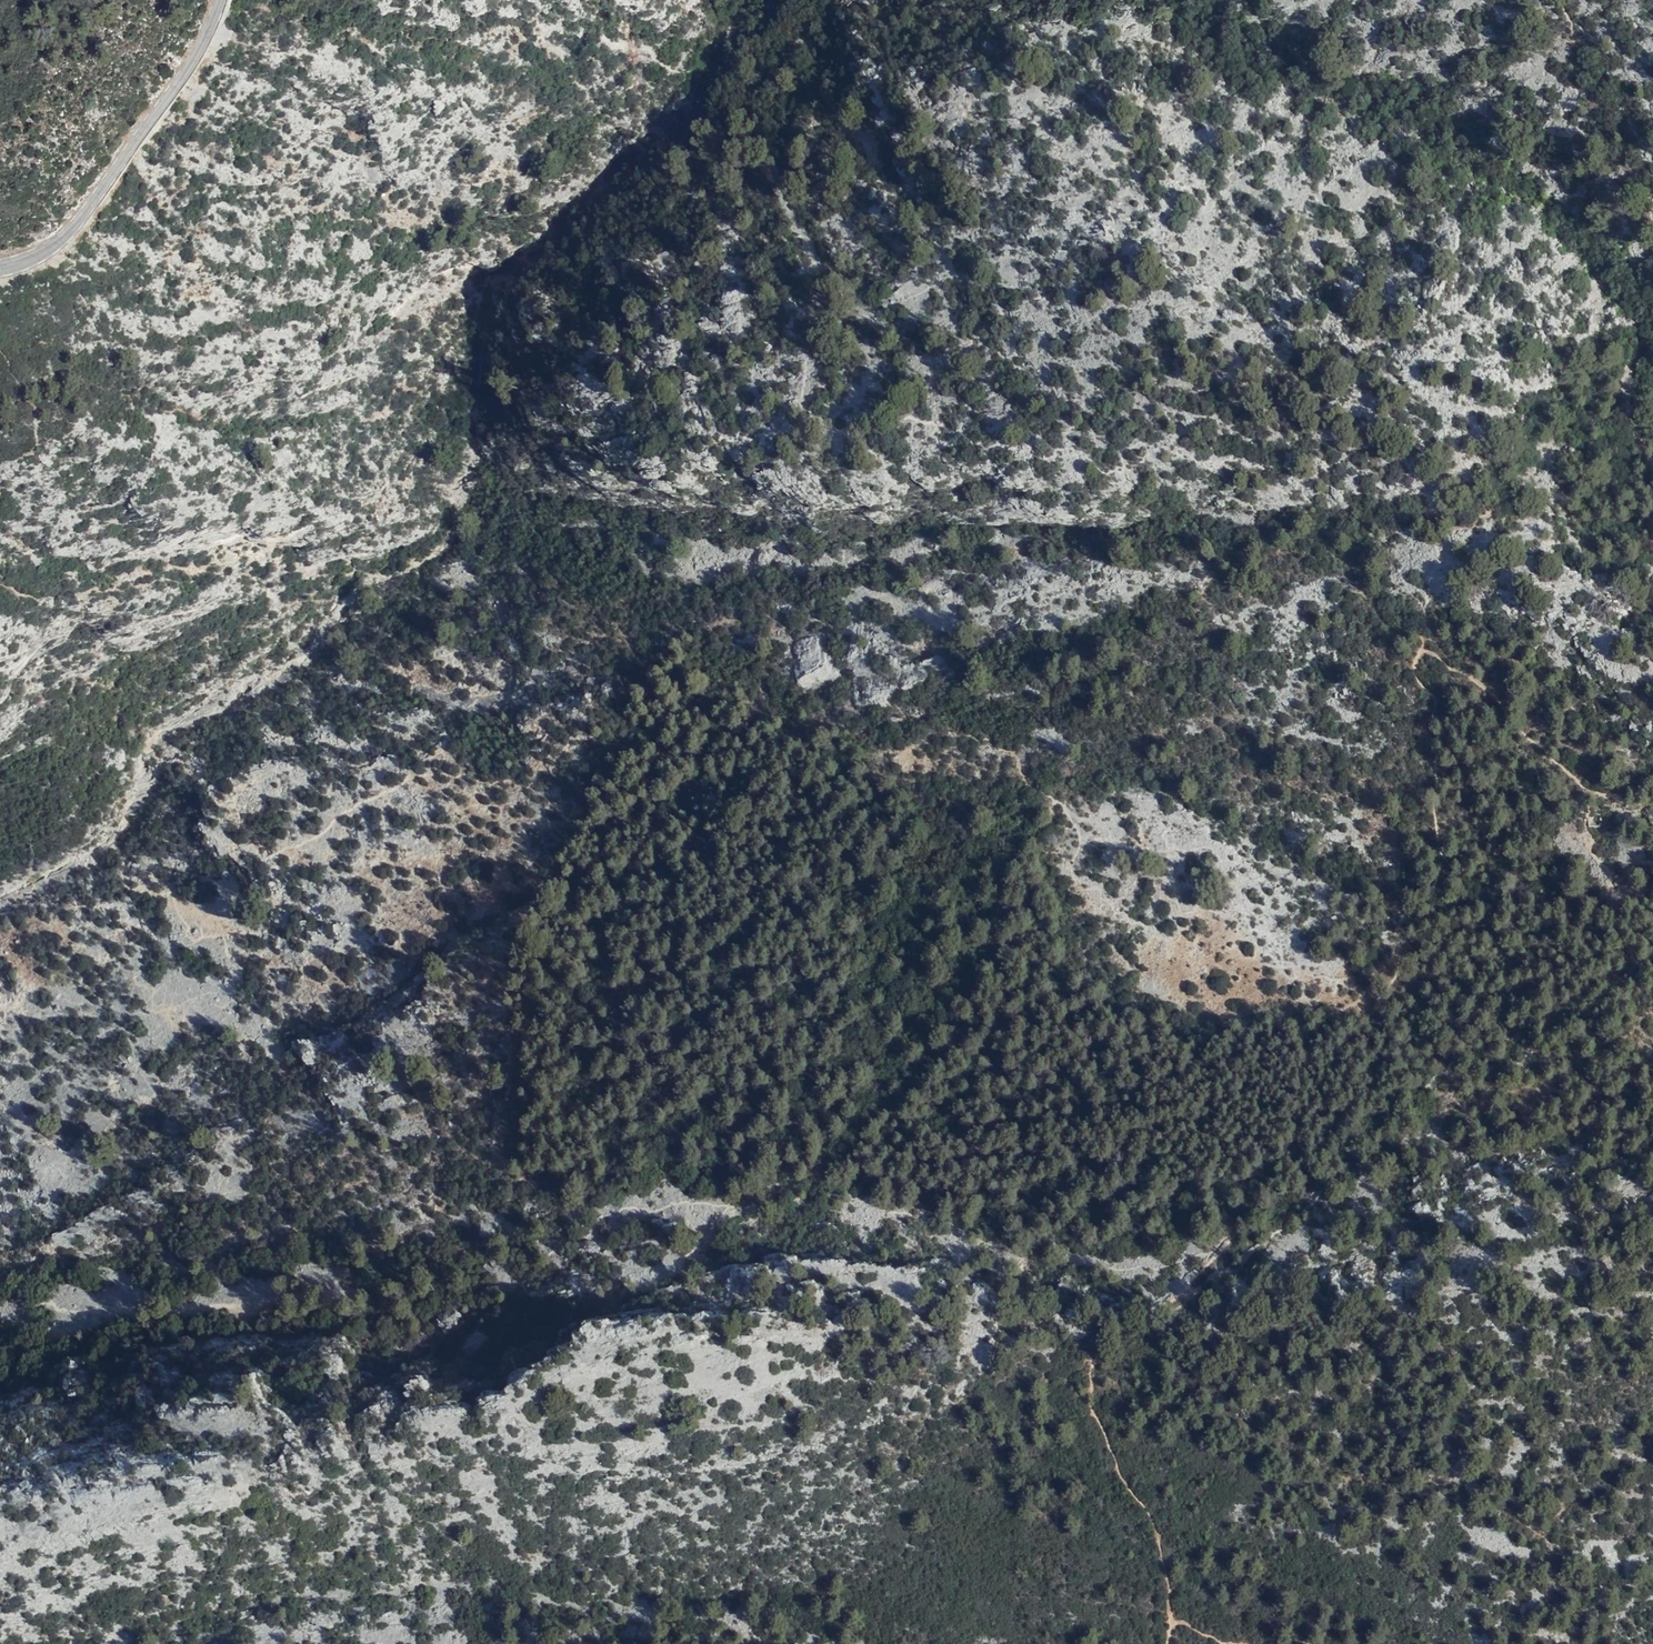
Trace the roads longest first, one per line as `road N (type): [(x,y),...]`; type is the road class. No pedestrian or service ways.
road 1 (tertiary): [(0,268),(68,234),(188,71),(220,0)]

